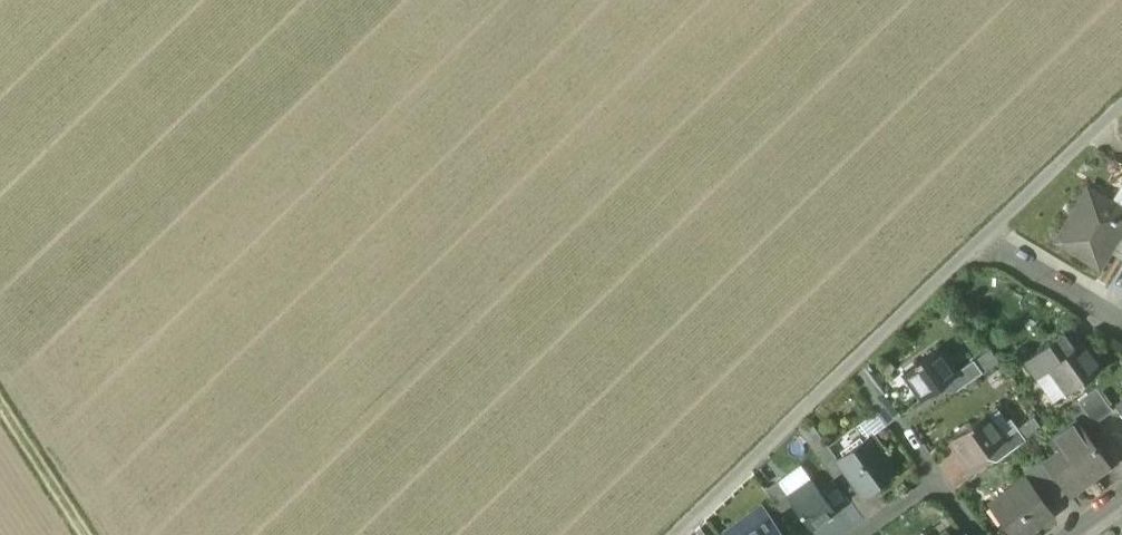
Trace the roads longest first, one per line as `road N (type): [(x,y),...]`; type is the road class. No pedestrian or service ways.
road 1 (track): [(1121,107),(680,534)]
road 2 (residential): [(1121,323),(987,237)]
road 3 (track): [(78,534),(0,416)]

